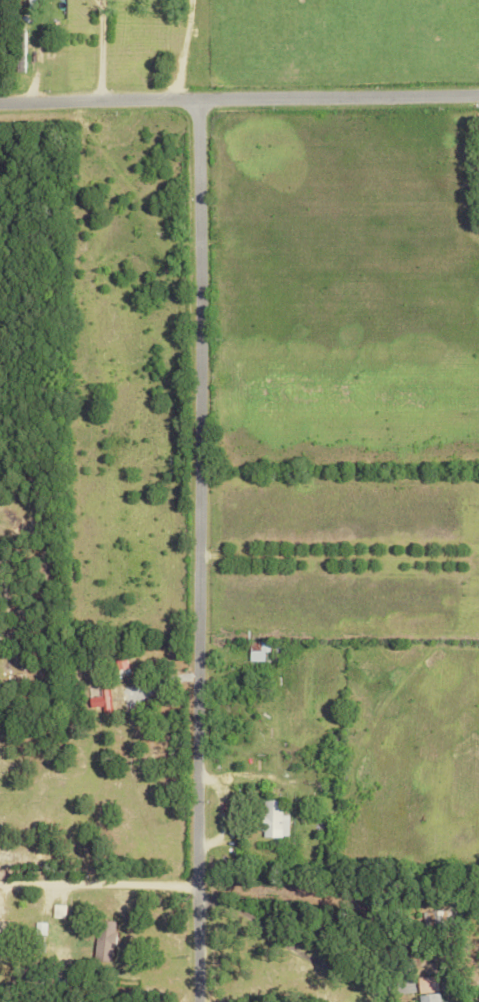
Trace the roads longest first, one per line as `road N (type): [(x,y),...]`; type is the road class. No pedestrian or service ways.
road 1 (residential): [(209,1001),(204,112)]
road 2 (residential): [(478,107),(0,116)]
road 3 (residential): [(207,883),(0,882)]

